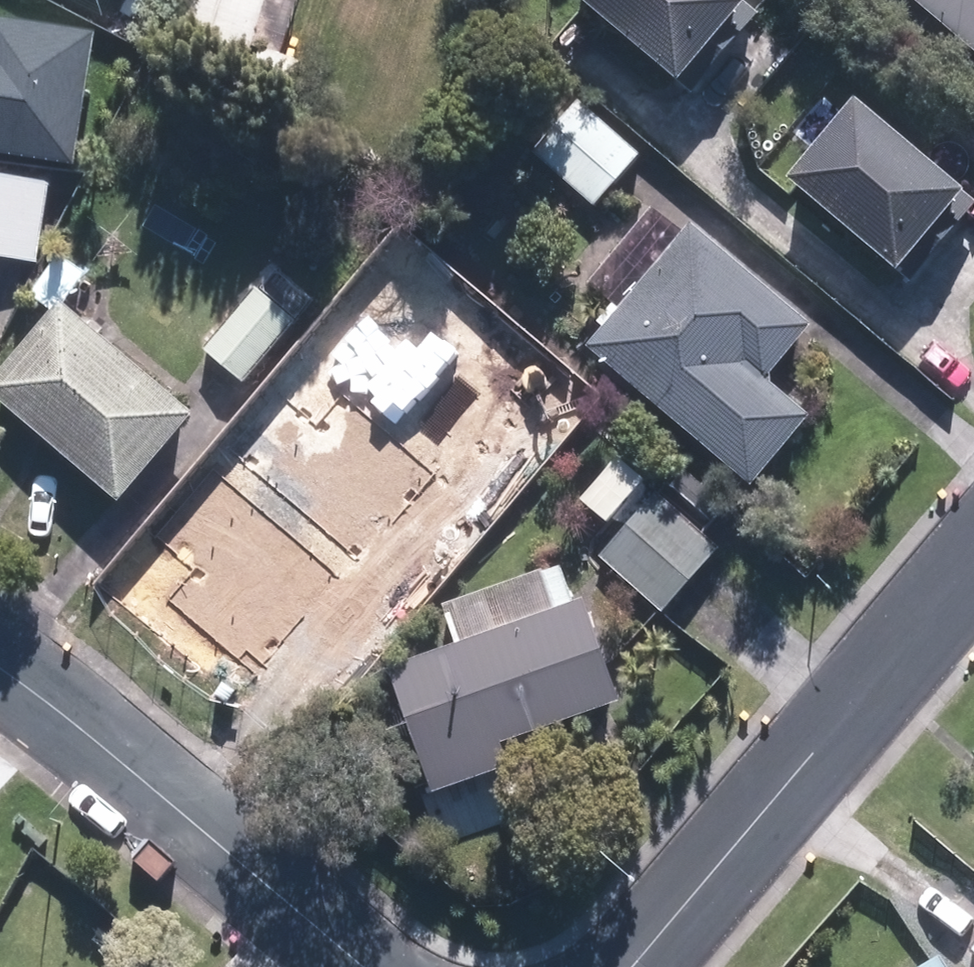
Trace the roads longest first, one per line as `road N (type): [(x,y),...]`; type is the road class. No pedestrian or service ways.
road 1 (residential): [(633,966),(973,569)]
road 2 (residential): [(358,966),(43,701),(0,674)]

